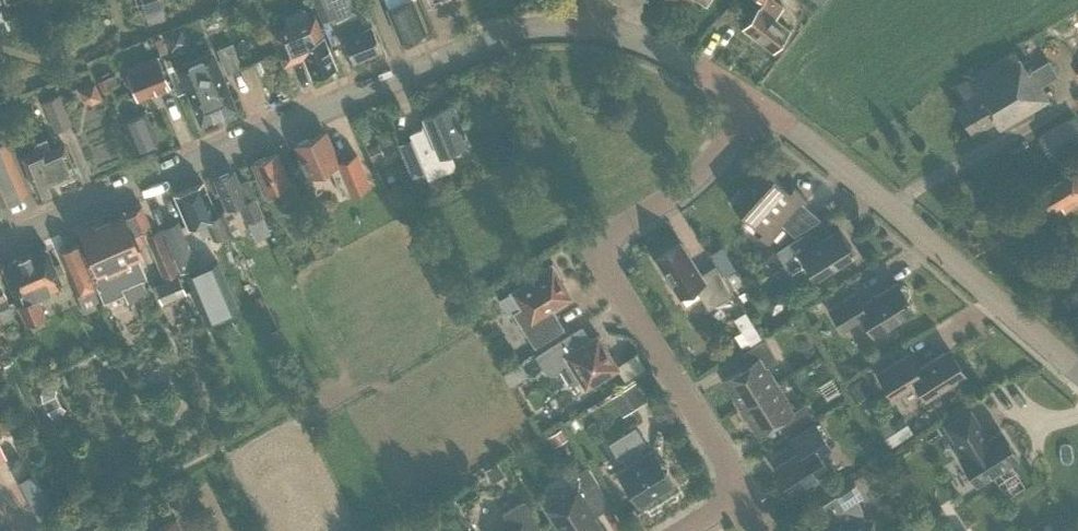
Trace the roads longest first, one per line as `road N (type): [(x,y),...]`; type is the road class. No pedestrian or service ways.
road 1 (unclassified): [(0,242),(467,47),(525,30),(590,28)]
road 2 (residential): [(682,530),(740,496),(591,246),(683,187),(754,104)]
road 3 (unclassified): [(1077,370),(836,163),(754,104)]
road 4 (unclassified): [(590,28),(677,59),(754,104)]

